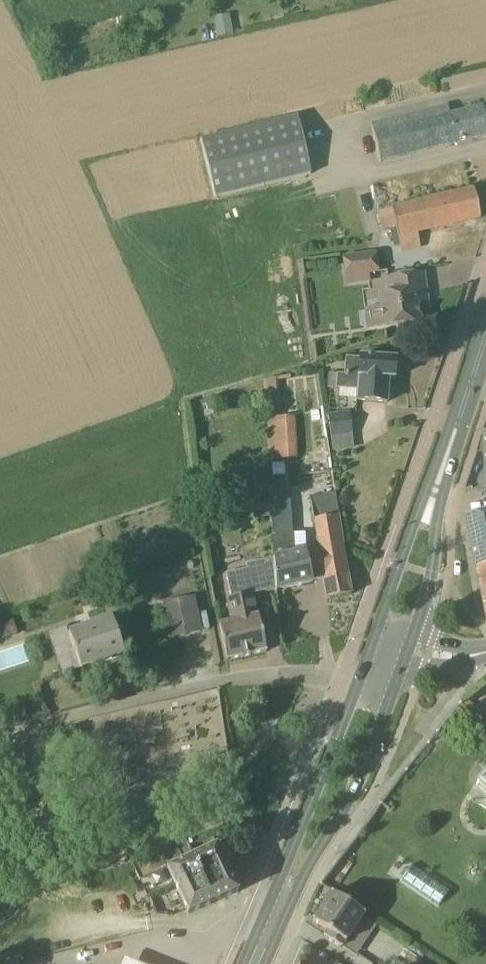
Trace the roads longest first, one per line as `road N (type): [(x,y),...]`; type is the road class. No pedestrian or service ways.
road 1 (unclassified): [(33,730),(222,681),(365,669)]
road 2 (primary): [(271,925),(354,797),(405,669)]
road 3 (primary): [(365,669),(287,861),(271,925)]
road 4 (primary): [(468,391),(380,625)]
road 5 (primary): [(416,635),(468,391)]

